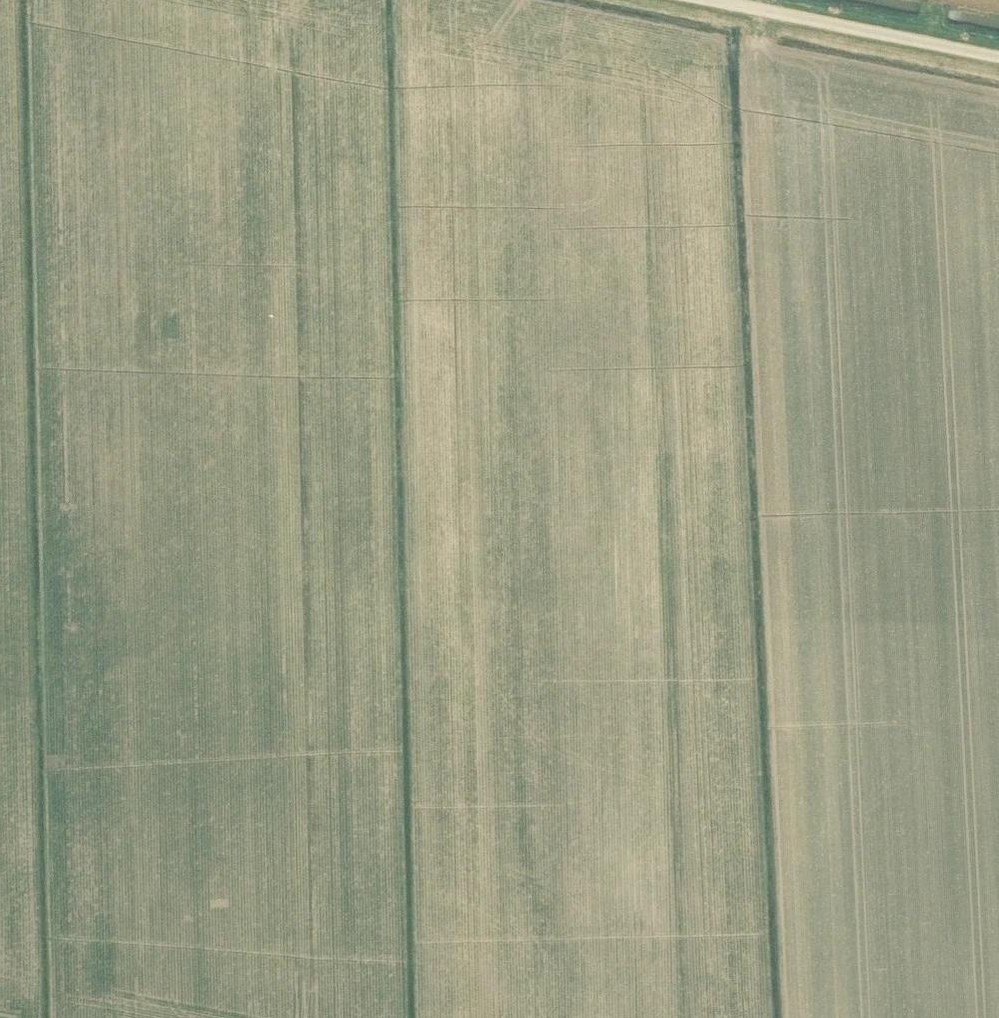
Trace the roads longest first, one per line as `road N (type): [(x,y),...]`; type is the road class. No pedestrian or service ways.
road 1 (unclassified): [(998,56),(715,0)]

